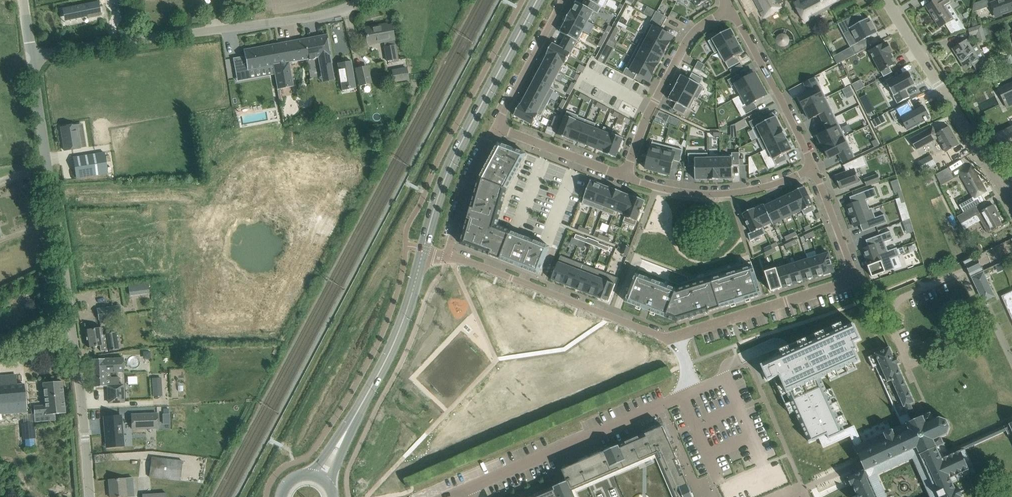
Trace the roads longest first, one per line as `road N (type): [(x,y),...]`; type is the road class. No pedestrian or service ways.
road 1 (residential): [(447,257),(675,335),(852,276),(813,167)]
road 2 (unclassified): [(89,496),(35,55)]
road 3 (residential): [(35,55),(321,15),(363,0)]
road 4 (tertiary): [(422,254),(449,167),(537,0)]
road 5 (tertiary): [(995,180),(886,0)]
road 6 (residential): [(624,177),(688,39),(730,7)]
road 7 (residential): [(813,167),(731,194),(688,193),(624,177)]
road 8 (tertiary): [(347,431),(402,324),(422,254)]
road 9 (residential): [(730,7),(813,167)]
road 10 (residential): [(496,126),(564,0)]
road 11 (residential): [(447,257),(468,182),(496,126)]
road 12 (residential): [(496,126),(624,177)]

